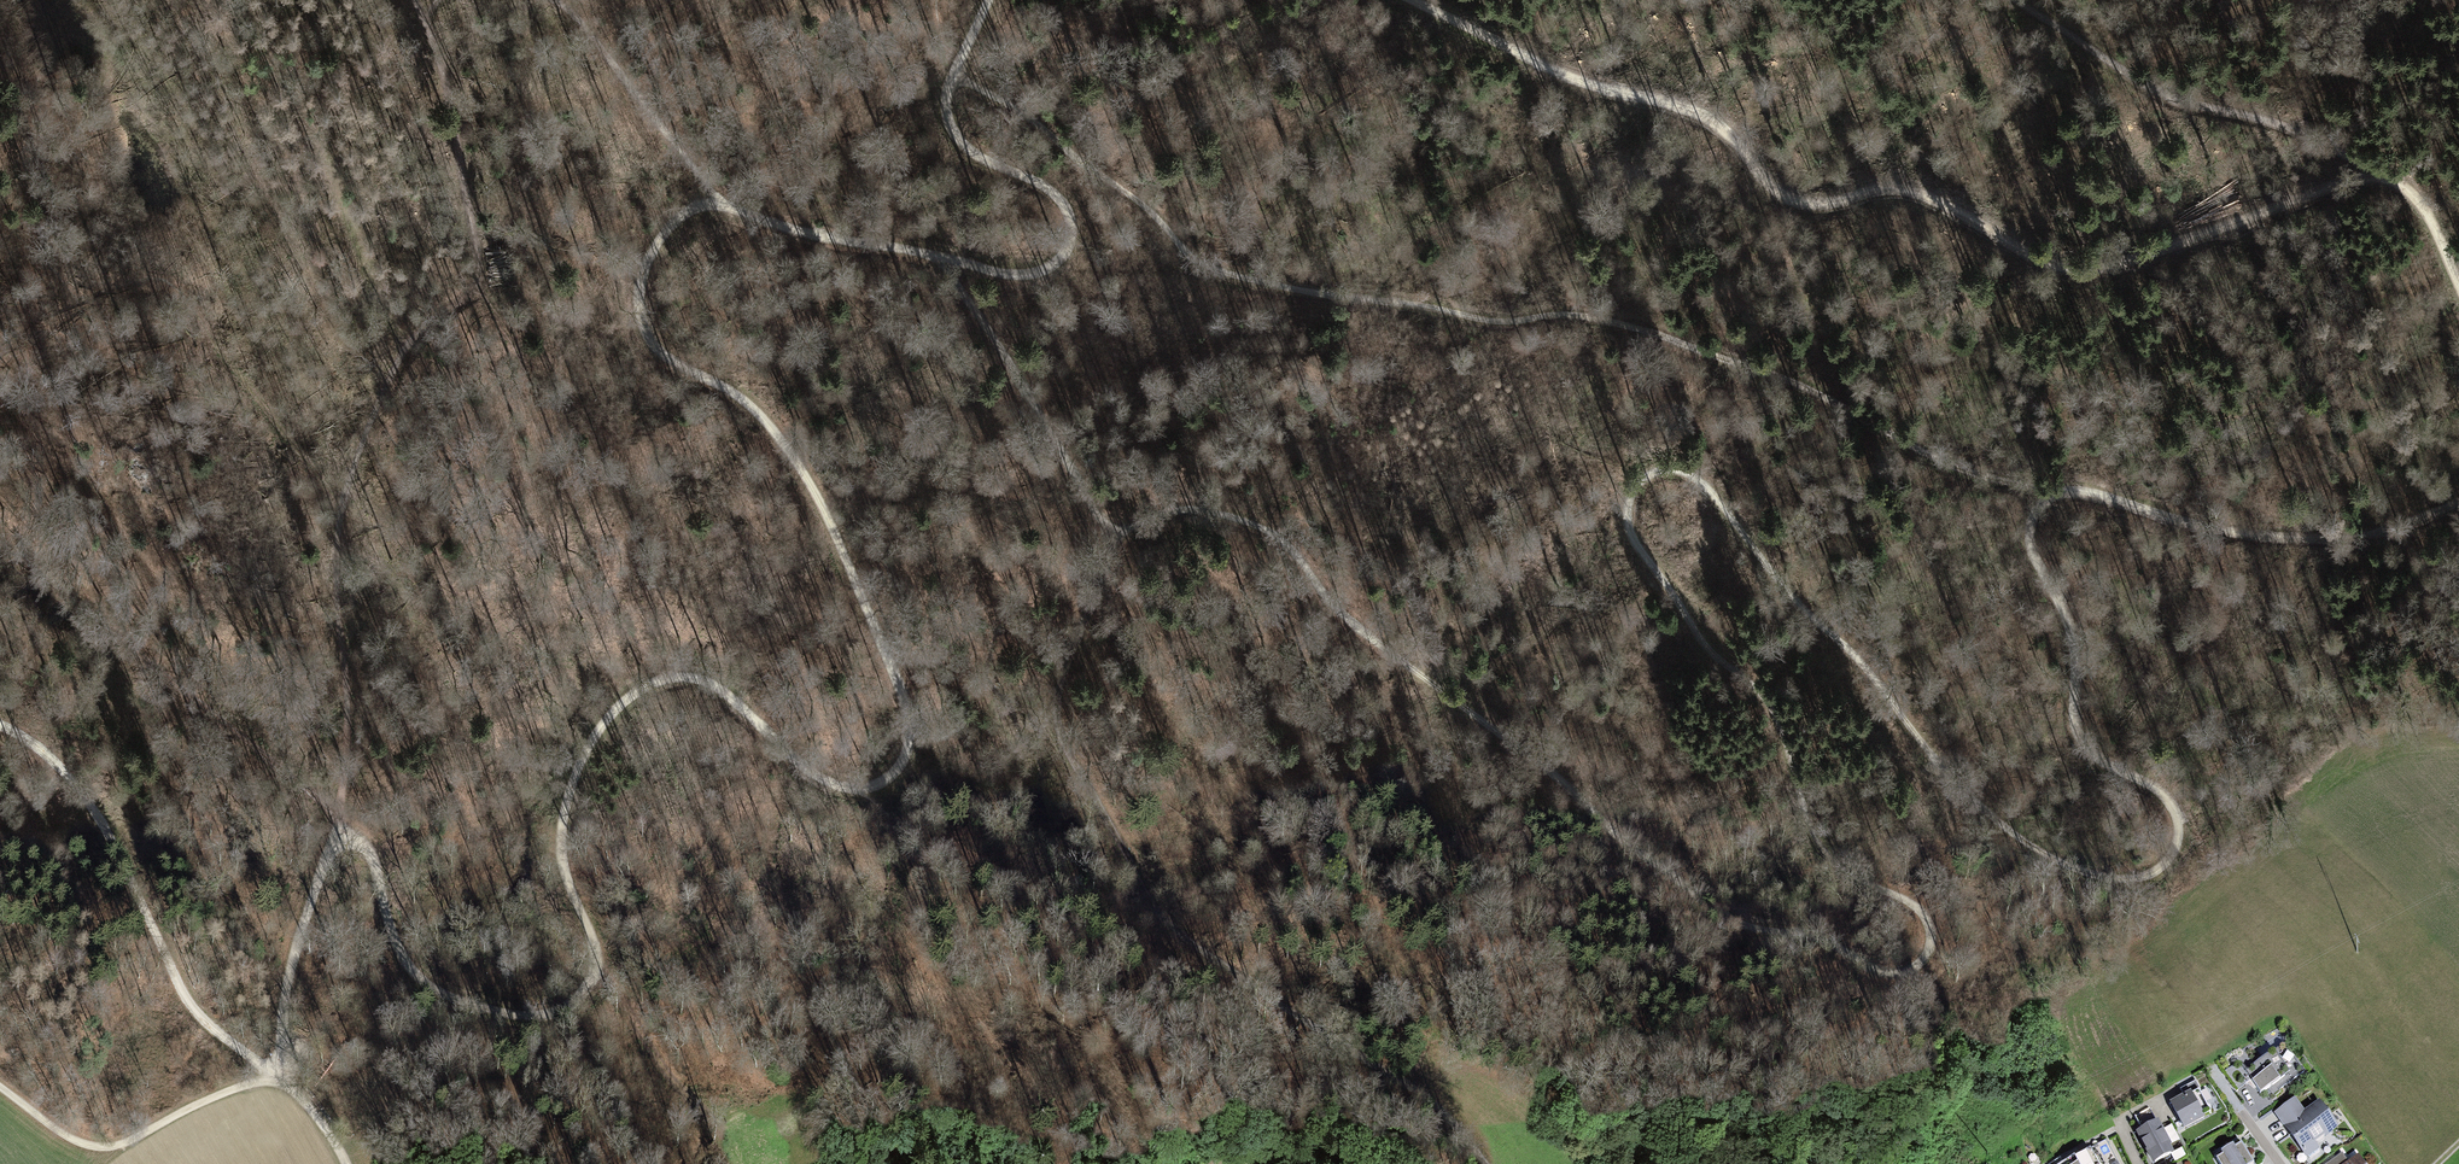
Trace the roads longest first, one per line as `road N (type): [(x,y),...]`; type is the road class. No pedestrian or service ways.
road 1 (track): [(2053,495),(2028,530),(2028,547),(2066,622),(2075,679),(2071,723),(2086,749),(2147,785),(2176,816),(2170,859),(2139,878),(2078,869),(1987,813),(1699,480),(1680,471),(1651,476),(1623,519),(1699,638),(1768,699),(1825,851),(1846,872),(1926,919),(1924,961),(1905,975),(1880,974),(1811,934),(1737,921),(1328,604),(1286,547),(1253,526),(1188,507),(1113,534)]
road 2 (track): [(345,839),(373,859),(389,925),(422,987),(502,1013),(552,1014),(579,1001),(594,956),(590,924),(556,853),(563,813),(604,718),(642,688),(684,677),(721,692),(795,760),(843,791),(890,779),(907,755),(910,720),(795,462),(748,409),(662,360),(644,340),(636,300),(648,254),(669,225),(693,204),(719,200),(785,228),(1008,275),(1038,274),(1061,261),(1073,224),(1064,203),(1046,185),(972,154),(957,139),(945,106),(953,77)]
road 3 (track): [(953,77),(1029,113),(1202,266),(1480,320),(1609,318),(1789,383),(1962,468),(2053,495)]
road 4 (track): [(1412,0),(1533,61),(1715,120),(1782,195),(1818,205),(1874,188),(1904,191),(1938,201),(2049,267),(2076,272),(2125,263),(2383,171)]
road 5 (track): [(340,509),(396,357),(476,285),(459,163),(415,0)]
road 6 (track): [(345,839),(334,816),(0,541)]
road 7 (track): [(0,724),(82,789),(200,1014),(271,1069)]
road 8 (track): [(1482,1163),(1428,1094),(1364,1061),(1176,933),(1142,898)]
road 9 (track): [(2053,495),(2079,488),(2221,528),(2293,539),(2335,536),(2458,505)]
road 10 (track): [(2017,0),(2172,98),(2383,171)]
road 11 (track): [(223,0),(296,103),(343,199),(377,301),(406,344)]
road 12 (track): [(1113,534),(1057,710),(1066,751),(1142,898)]
road 13 (track): [(934,256),(1113,534)]
road 14 (track): [(334,816),(348,775),(340,509)]
road 15 (track): [(276,1075),(101,1147),(69,1138),(0,1089)]
road 16 (track): [(562,7),(719,200)]
road 17 (track): [(271,1069),(282,1046),(290,963),(329,857),(345,839)]
road 18 (track): [(592,973),(616,993),(714,1137)]
road 19 (track): [(2383,171),(2421,203),(2458,284)]
road 20 (track): [(271,1069),(313,1109),(345,1163)]

